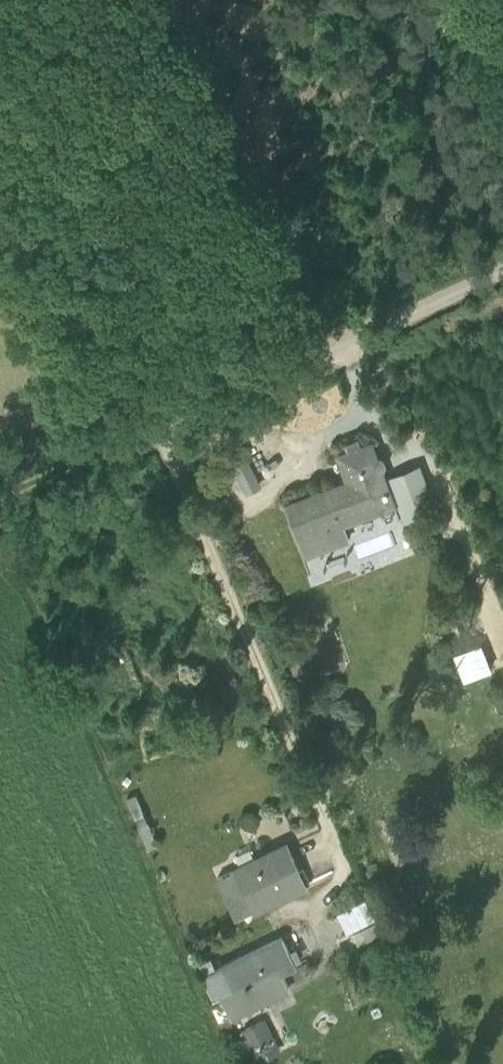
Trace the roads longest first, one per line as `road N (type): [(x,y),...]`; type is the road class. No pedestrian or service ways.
road 1 (unclassified): [(502,267),(157,434)]
road 2 (track): [(157,434),(0,509)]

